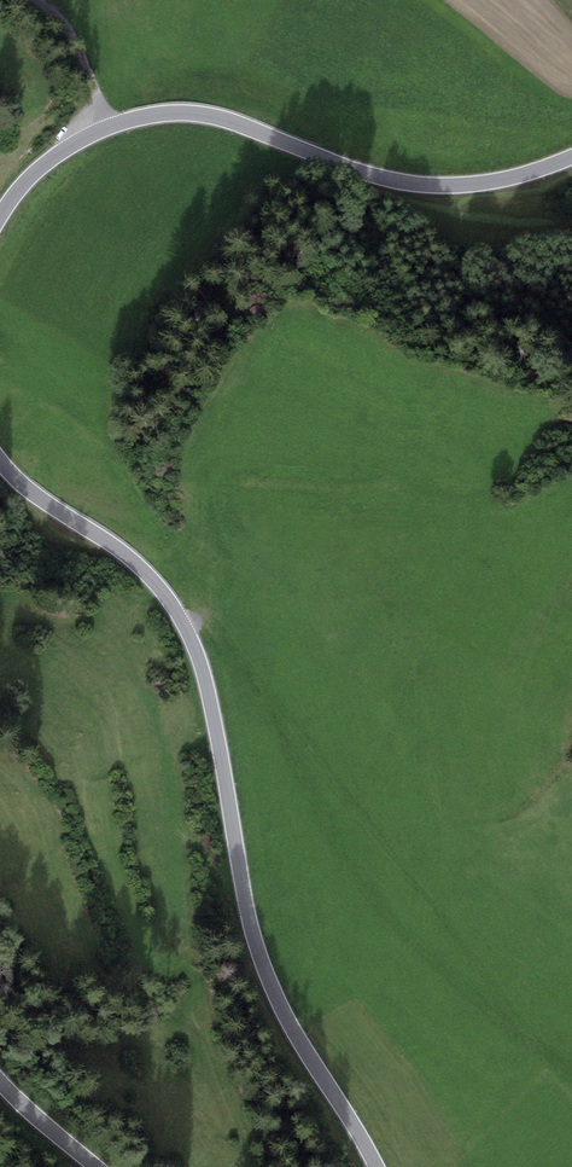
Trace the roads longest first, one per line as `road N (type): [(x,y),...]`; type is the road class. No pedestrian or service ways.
road 1 (tertiary): [(0,461),(137,565),(183,623),(202,667),(265,971),(376,1166)]
road 2 (tertiary): [(571,156),(489,182),(415,184),(360,173),(222,118),(159,114),(61,152),(0,216)]
road 3 (track): [(183,623),(219,636),(329,776),(571,993)]
road 4 (track): [(113,125),(74,47),(37,0)]
road 5 (tertiary): [(98,1166),(0,1082)]

